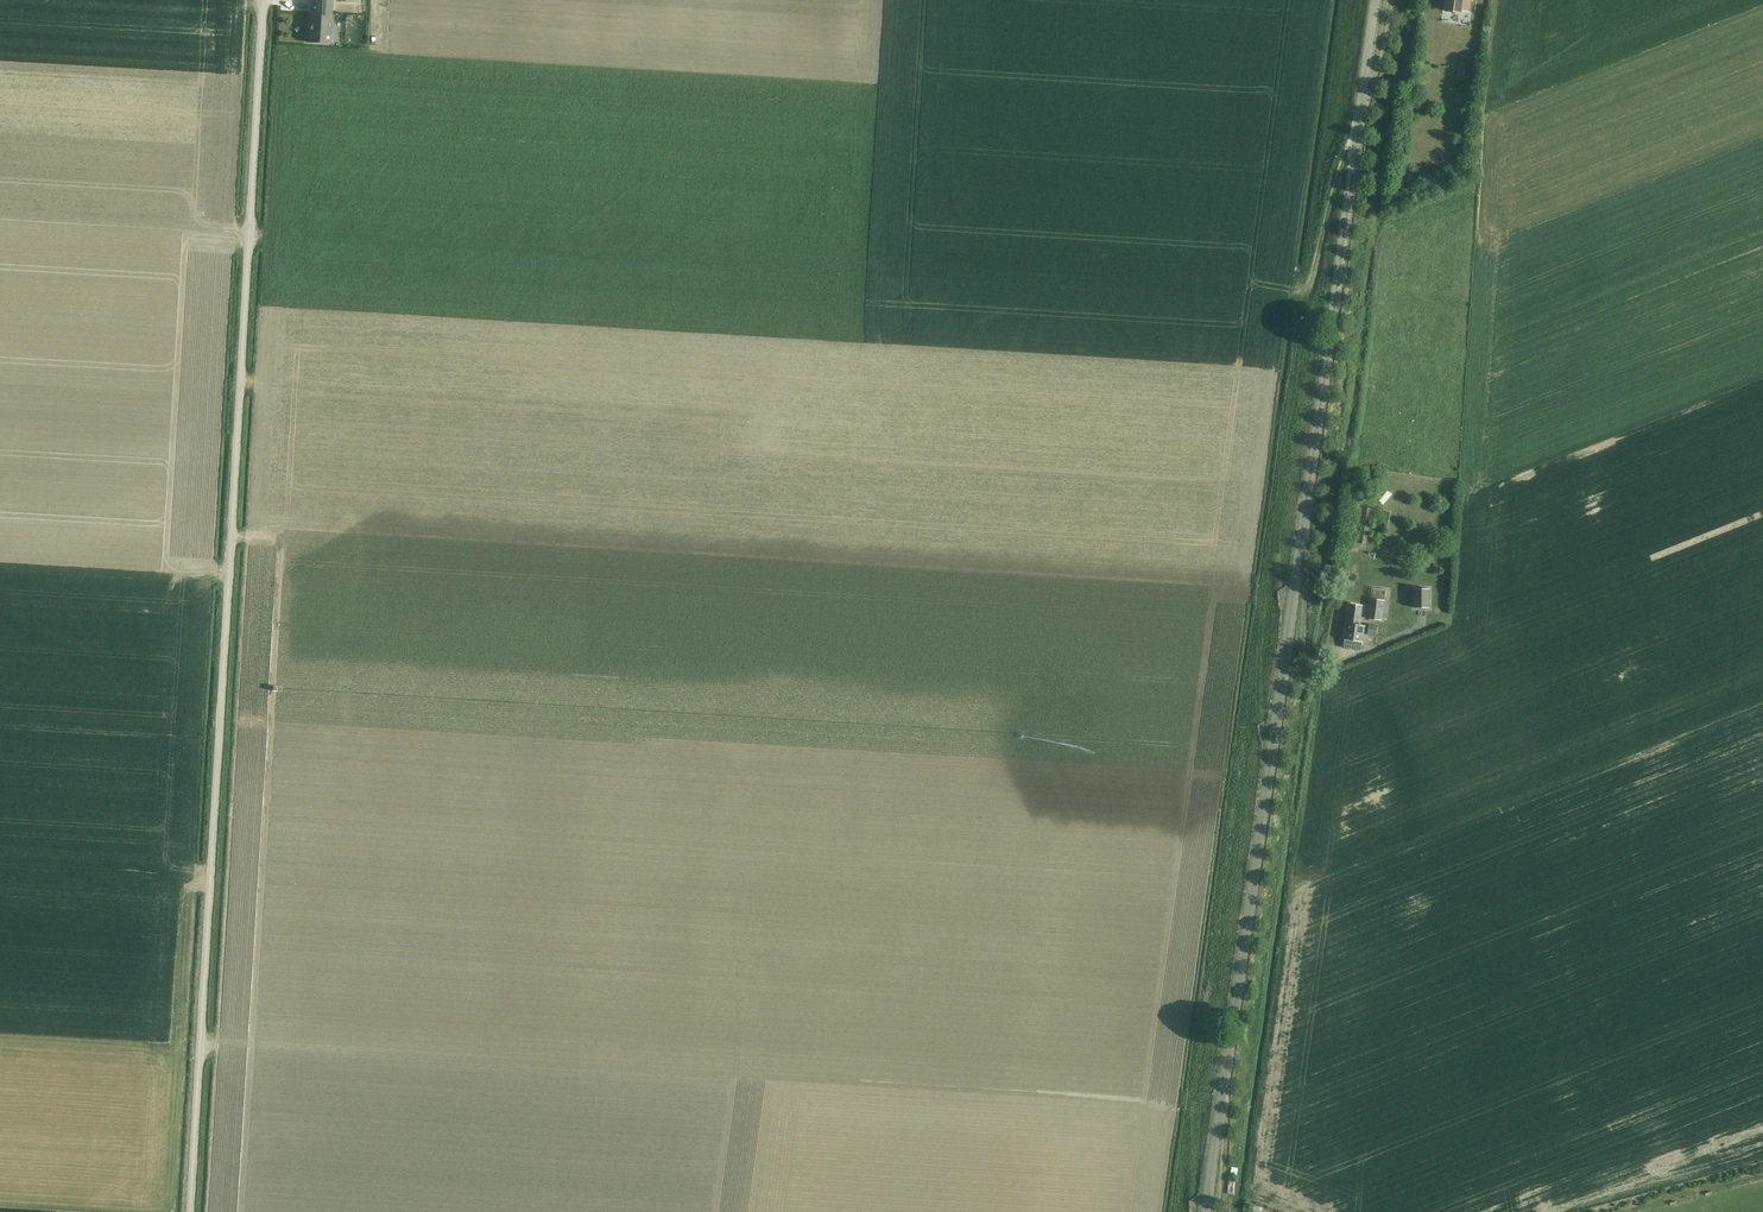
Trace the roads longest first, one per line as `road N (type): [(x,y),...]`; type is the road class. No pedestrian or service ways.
road 1 (unclassified): [(184,1211),(263,0)]
road 2 (tertiary): [(1220,1105),(1378,0)]

